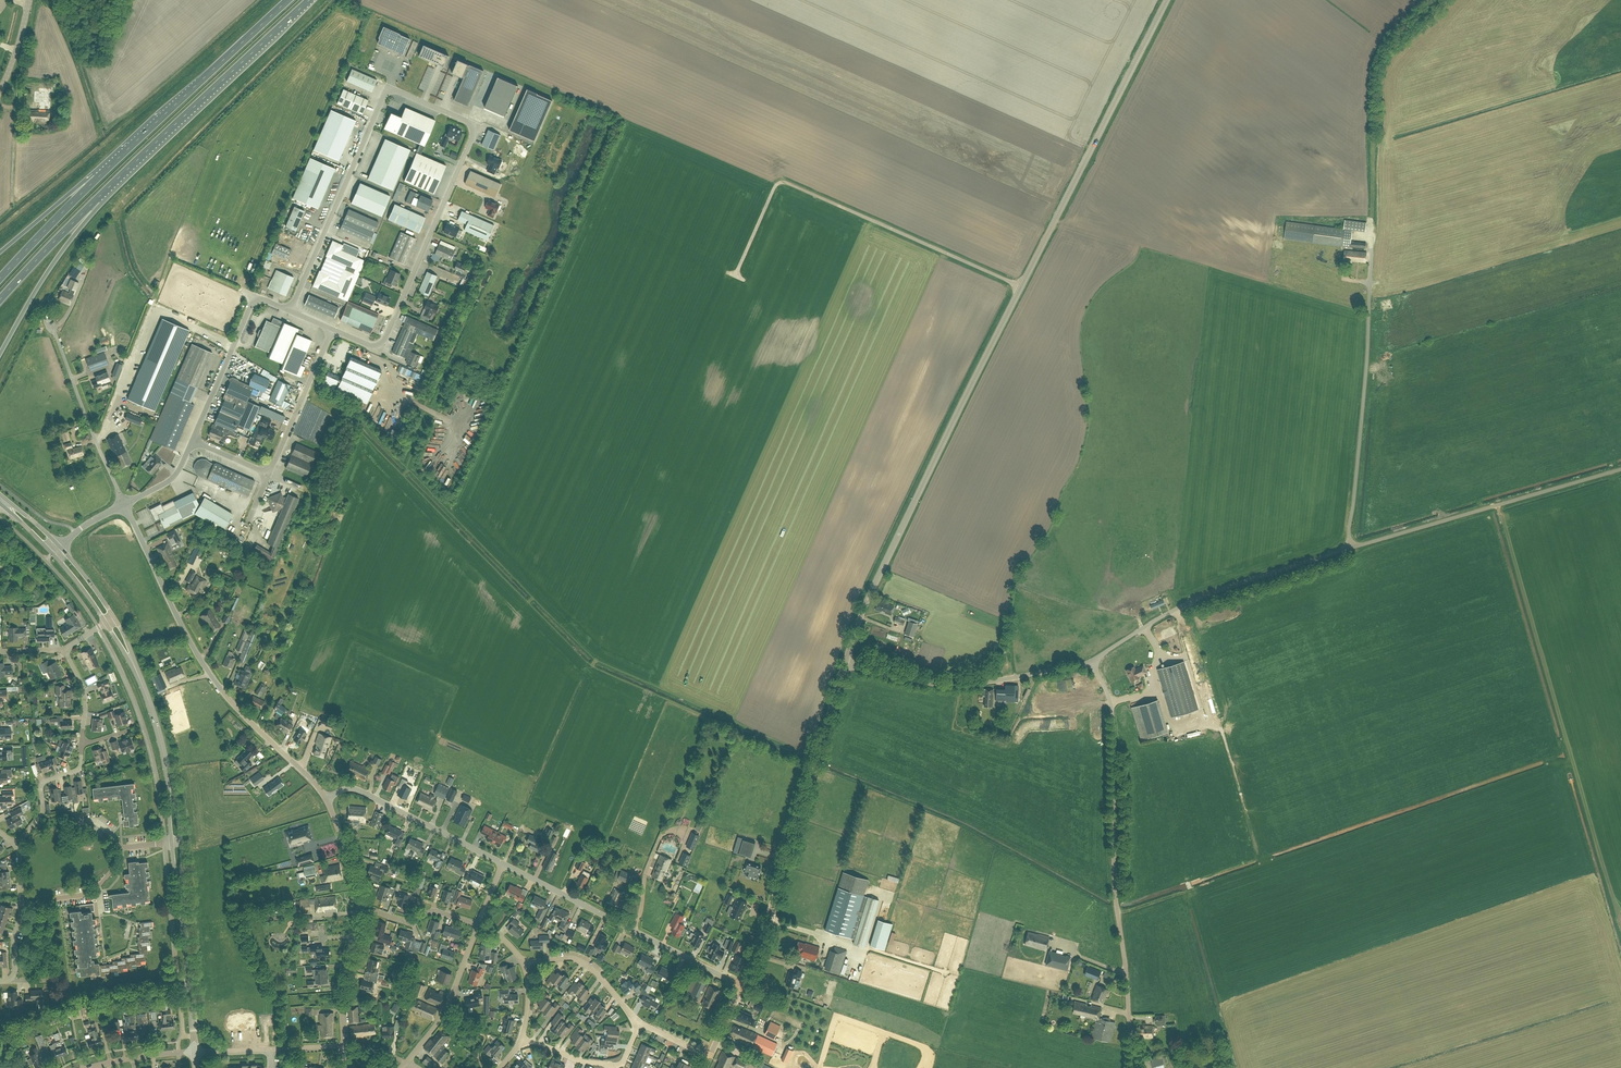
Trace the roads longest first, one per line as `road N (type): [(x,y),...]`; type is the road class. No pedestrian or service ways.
road 1 (tertiary): [(846,664),(915,501),(1167,0)]
road 2 (unclassified): [(331,328),(368,346),(385,339),(472,138),(467,121),(387,92),(290,310)]
road 3 (unclassified): [(1133,1066),(1115,882),(1112,718),(1091,662)]
road 4 (track): [(1021,287),(785,182),(774,188),(737,273)]
road 5 (residential): [(326,798),(209,672),(125,504)]
road 6 (tertiary): [(742,985),(846,664)]
road 7 (trunk): [(97,199),(309,0)]
road 8 (unclassified): [(1347,549),(1620,467)]
road 9 (unclassified): [(1091,662),(1198,597),(1347,549)]
road 10 (unclassified): [(1347,549),(1372,275)]
road 11 (residential): [(742,985),(503,863)]
road 12 (trunk): [(288,0),(97,178)]
road 13 (unclassified): [(1091,662),(963,684),(846,664)]
road 14 (residential): [(125,504),(51,322)]
road 15 (residential): [(503,863),(358,790),(326,798)]
road 16 (trunk): [(0,354),(97,199)]
road 17 (unclassified): [(193,441),(253,295)]
road 18 (unclassified): [(270,473),(331,328)]
road 19 (residential): [(407,1062),(440,1019),(478,924)]
road 20 (residential): [(640,1024),(588,966),(568,959),(524,963)]
road 21 (residential): [(344,1046),(342,976),(360,907)]
road 22 (trunk): [(0,300),(97,199)]
road 23 (secondary): [(194,1035),(181,896)]
road 24 (trunk): [(97,178),(0,278)]
road 25 (residential): [(10,981),(22,914),(17,845)]
road 26 (residential): [(17,845),(42,813),(42,784),(80,767),(82,743)]
road 27 (residential): [(478,924),(435,910),(406,921),(360,907)]
road 28 (track): [(403,463),(365,425),(304,392)]
road 29 (trunk): [(97,178),(0,252)]

